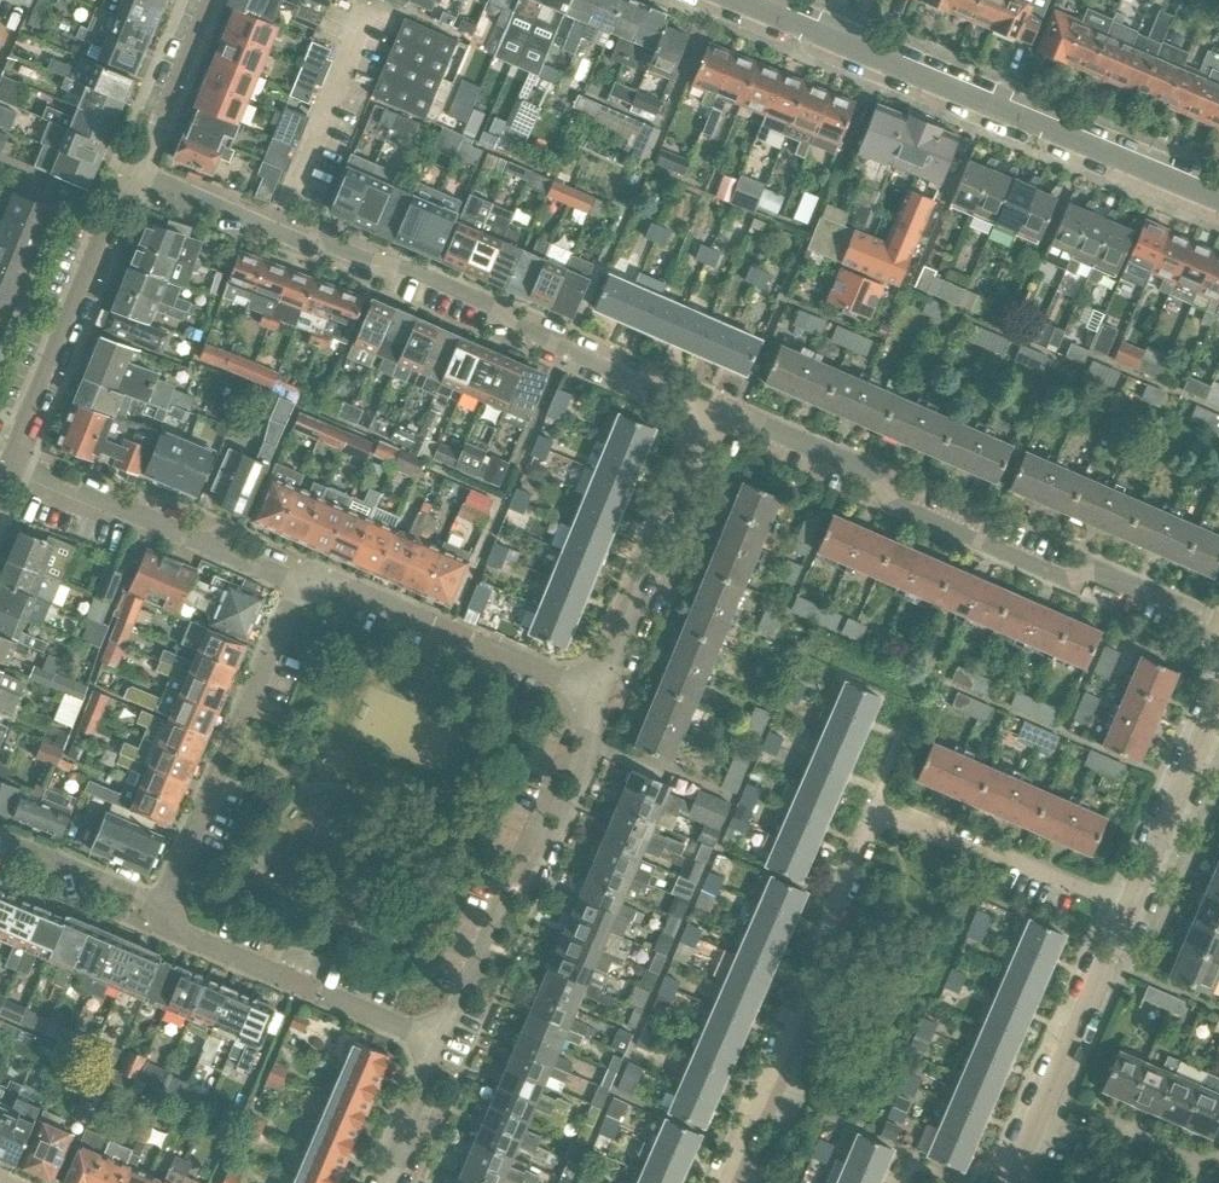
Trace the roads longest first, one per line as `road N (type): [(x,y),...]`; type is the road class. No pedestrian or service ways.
road 1 (residential): [(717,1182),(874,824),(897,816),(1127,912)]
road 2 (residential): [(715,418),(133,171)]
road 3 (residential): [(1218,636),(715,418)]
road 4 (residential): [(744,0),(1218,199)]
road 5 (residential): [(447,1044),(595,690)]
road 6 (residential): [(159,908),(299,582)]
road 7 (residential): [(447,1044),(176,932),(159,908)]
road 8 (residential): [(10,465),(133,171)]
road 9 (residential): [(595,690),(334,580),(299,582)]
road 10 (residential): [(299,582),(10,465)]
road 11 (residential): [(595,690),(715,418)]
road 12 (residential): [(1009,1182),(1127,912)]
road 13 (residential): [(1127,912),(1218,696)]
road 14 (residential): [(133,171),(202,0)]
road 15 (residential): [(159,908),(0,840)]
road 16 (residential): [(391,1182),(447,1044)]

